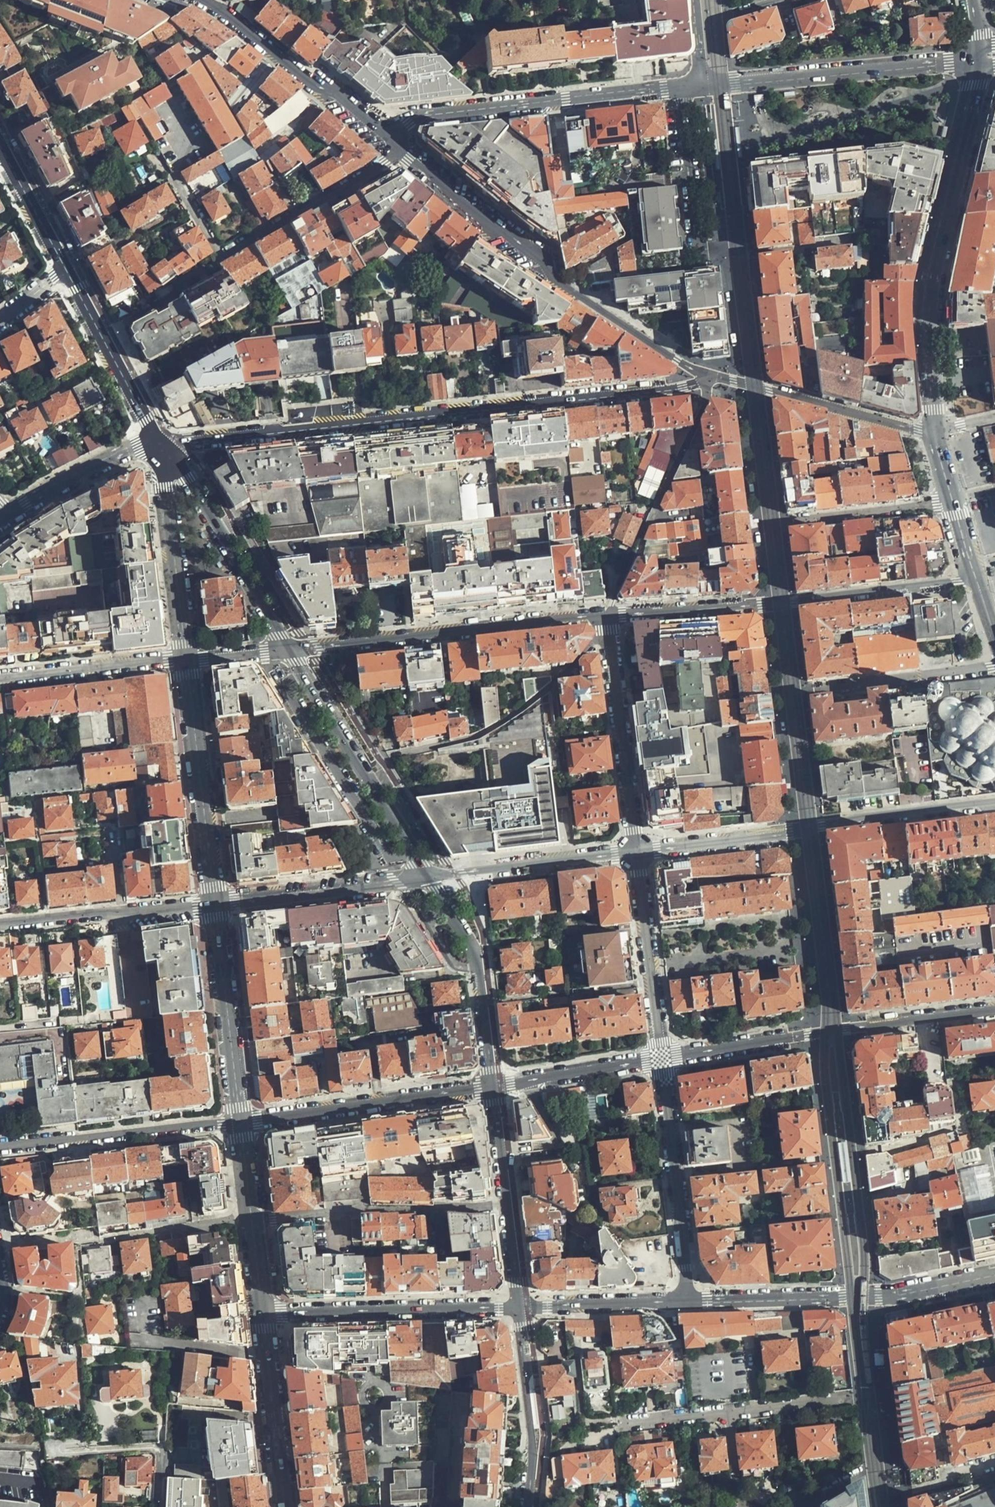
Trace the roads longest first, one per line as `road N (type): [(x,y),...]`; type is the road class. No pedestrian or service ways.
road 1 (residential): [(155,442),(682,388),(706,376)]
road 2 (residential): [(398,152),(549,275),(706,376)]
road 3 (tertiary): [(935,431),(924,285),(974,62)]
road 4 (residential): [(975,579),(609,617)]
road 5 (residential): [(994,803),(636,854)]
road 6 (residential): [(664,1057),(994,1009)]
road 7 (residential): [(387,135),(409,120),(703,86)]
road 8 (residential): [(609,617),(289,651)]
road 9 (residential): [(688,1303),(885,1297),(994,1275)]
road 10 (residential): [(703,86),(974,62)]
road 11 (primary): [(427,878),(289,651)]
road 12 (residential): [(240,1122),(494,1086)]
road 13 (residential): [(519,1308),(263,1313)]
road 14 (primary): [(289,651),(188,479),(155,442)]
road 15 (residential): [(664,1057),(688,1303)]
road 16 (primary): [(186,660),(215,903)]
road 17 (residential): [(0,1147),(240,1122)]
road 18 (residential): [(609,617),(636,854)]
road 19 (residential): [(706,376),(935,431)]
road 20 (residential): [(202,0),(387,135)]
road 21 (primary): [(519,1308),(494,1086)]
road 22 (primary): [(494,1086),(479,967),(427,878)]
road 23 (primary): [(155,442),(168,489),(186,660)]
road 24 (primary): [(215,903),(240,1122)]
road 25 (residential): [(427,878),(215,903)]
road 26 (residential): [(636,854),(427,878)]
road 27 (residential): [(398,152),(220,258)]
road 28 (residential): [(636,854),(664,1057)]
road 29 (primary): [(529,1506),(534,1452),(519,1308)]
road 30 (primary): [(66,269),(155,442)]
road 31 (primary): [(263,1313),(285,1506)]
road 32 (primary): [(240,1122),(263,1313)]
road 33 (residential): [(0,679),(186,660)]
road 34 (residential): [(494,1086),(664,1057)]
road 35 (residential): [(3,518),(155,442)]
road 36 (residential): [(688,1303),(519,1308)]
road 37 (primary): [(2,151),(66,269)]

